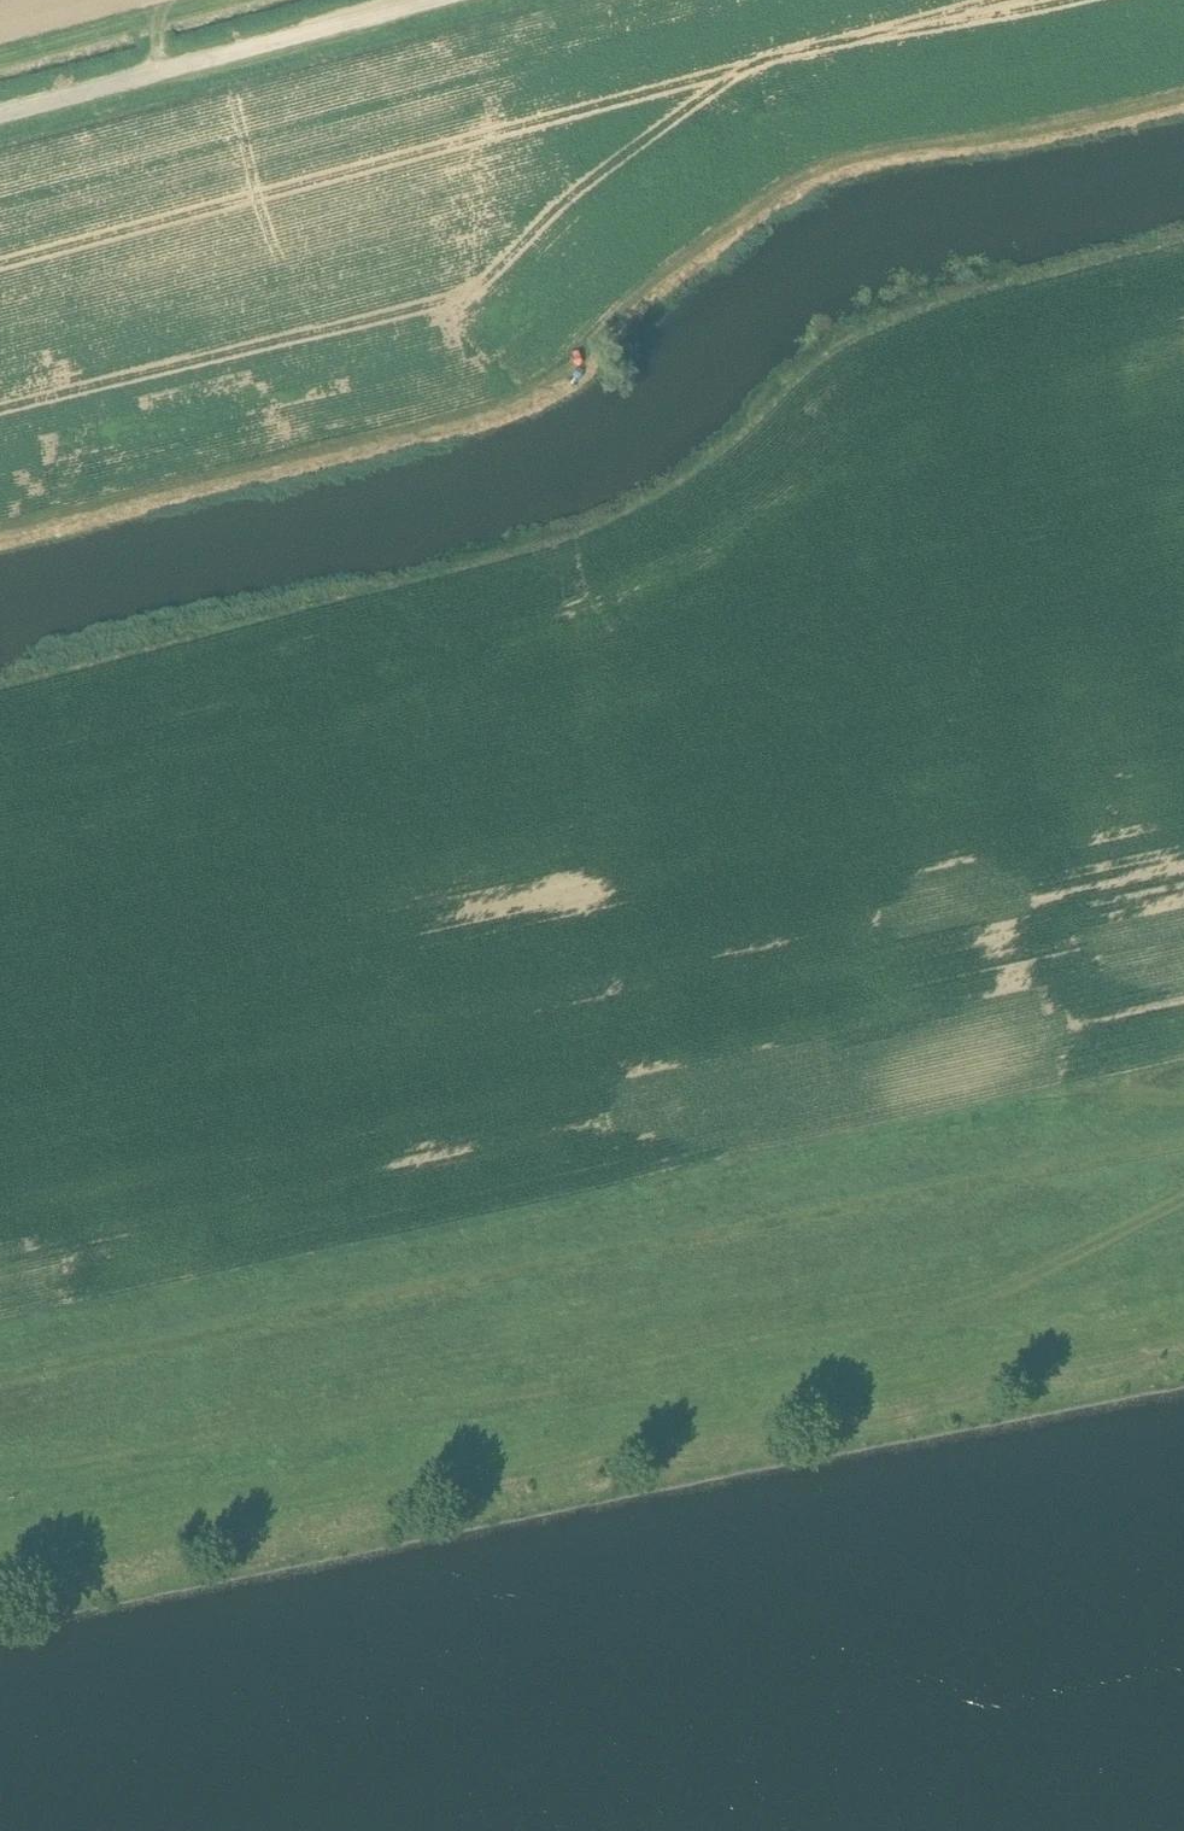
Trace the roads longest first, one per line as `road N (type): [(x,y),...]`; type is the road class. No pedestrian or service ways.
road 1 (unclassified): [(0,113),(427,0)]

